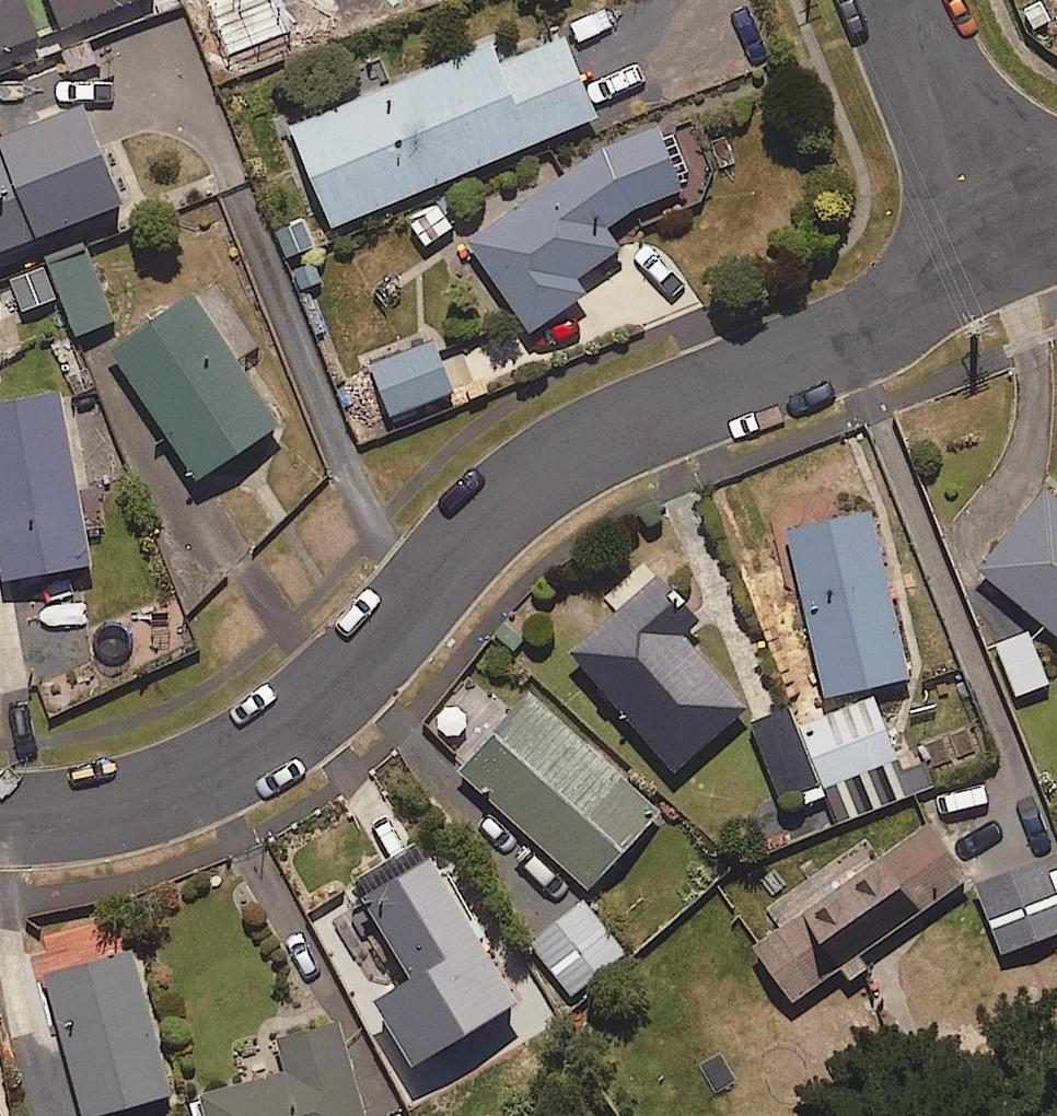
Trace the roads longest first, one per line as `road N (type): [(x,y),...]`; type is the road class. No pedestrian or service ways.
road 1 (residential): [(0,819),(90,811),(192,778),(276,730),(355,666),(517,488),(589,440),(856,333),(922,291),(1006,255)]
road 2 (residential): [(1006,255),(903,0)]

